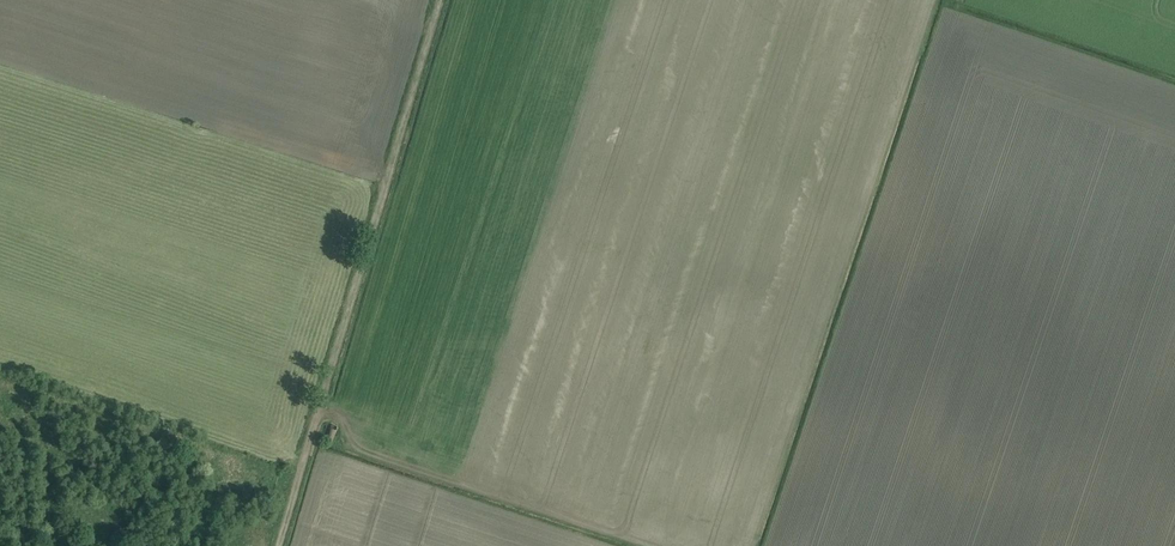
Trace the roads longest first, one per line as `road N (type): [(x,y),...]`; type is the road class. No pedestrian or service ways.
road 1 (track): [(277,545),(440,0)]

